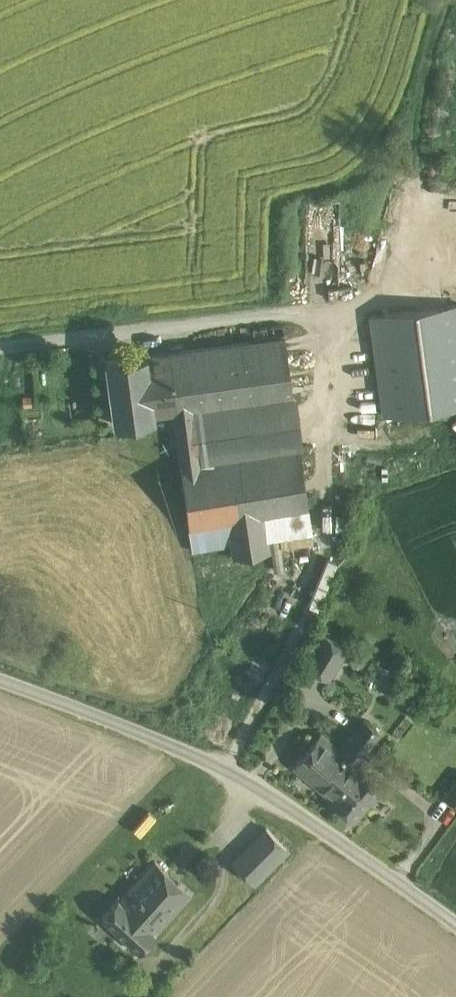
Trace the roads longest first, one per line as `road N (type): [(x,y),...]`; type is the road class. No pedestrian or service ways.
road 1 (track): [(0,348),(361,305),(383,192),(415,158),(449,0)]
road 2 (unclassified): [(455,929),(243,768),(0,680)]

